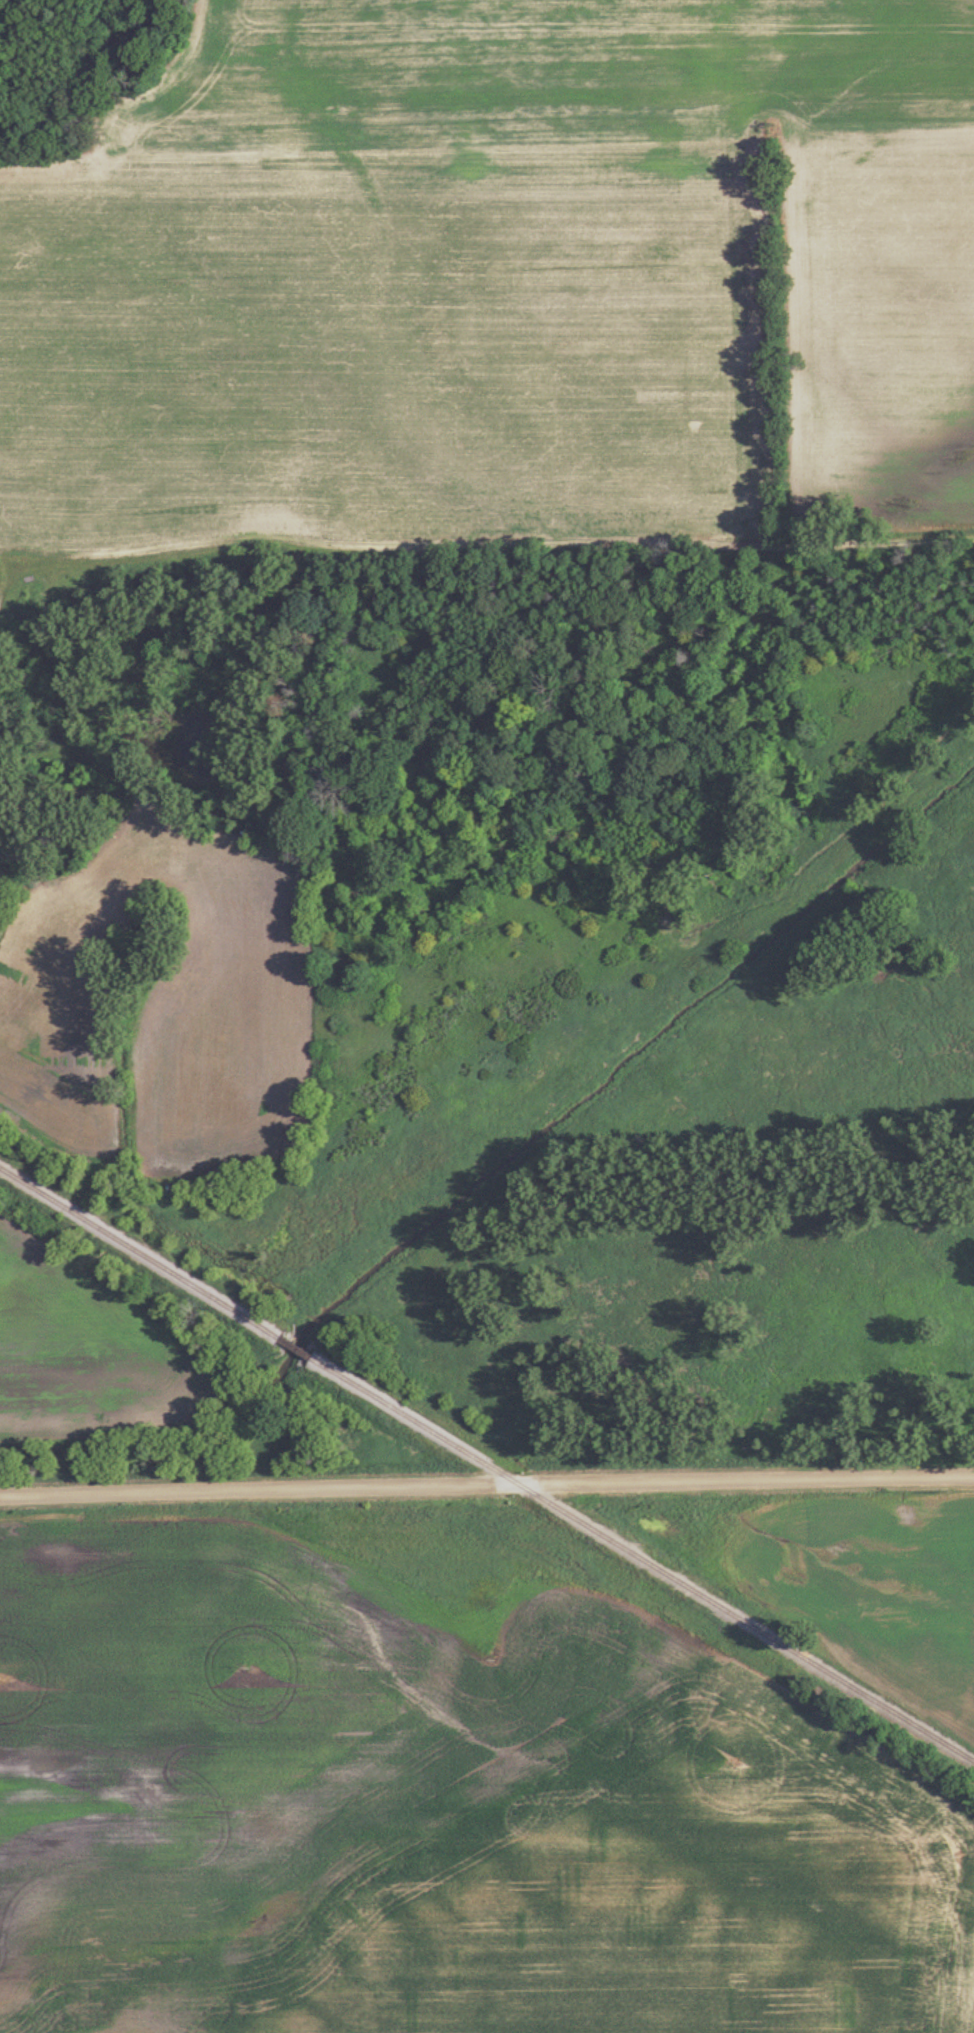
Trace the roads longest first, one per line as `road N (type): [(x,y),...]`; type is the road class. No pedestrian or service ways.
road 1 (residential): [(0,639),(29,609),(76,583),(130,564),(221,552),(352,549),(488,564),(973,545)]
road 2 (residential): [(0,1500),(973,1478)]
road 3 (residential): [(0,829),(20,787),(61,751),(29,714),(0,697)]

